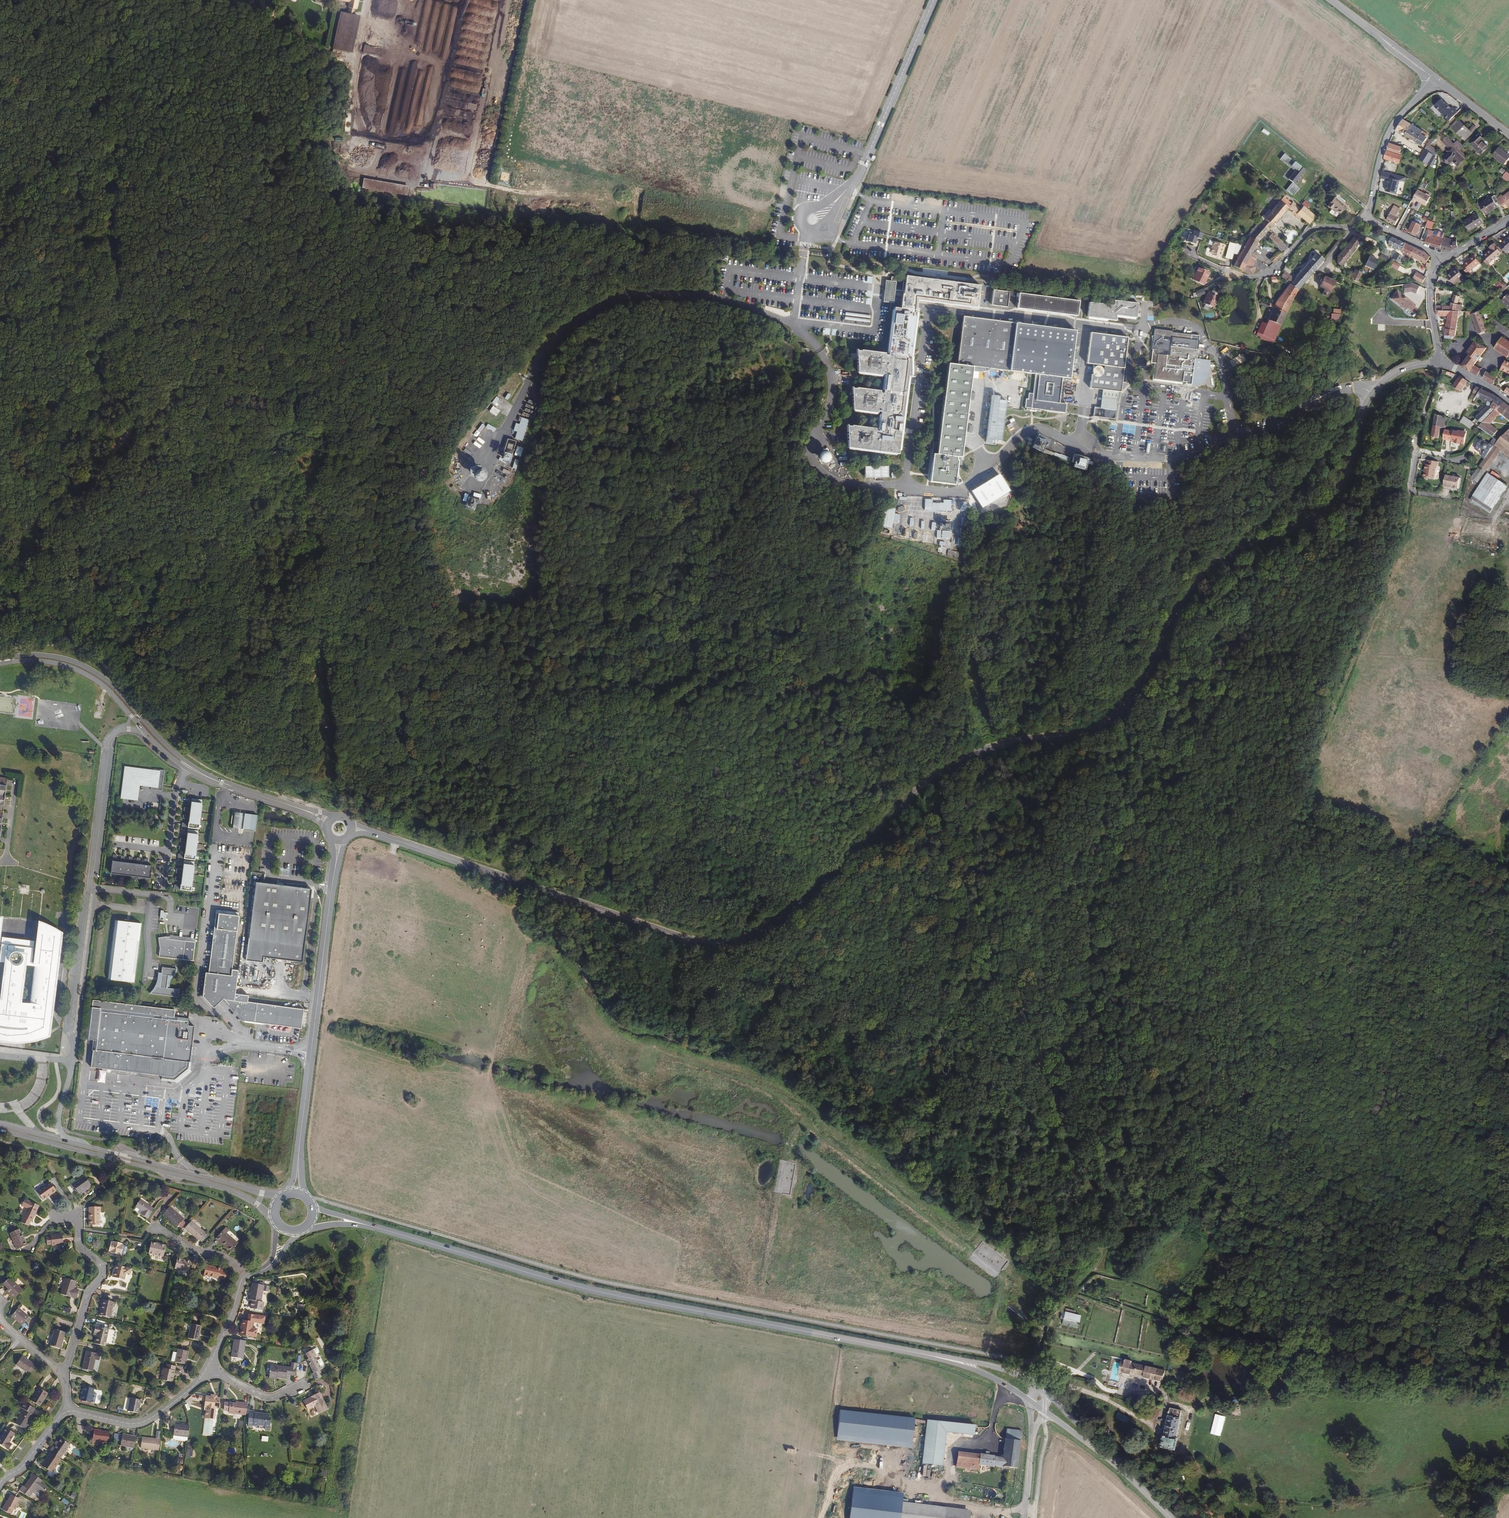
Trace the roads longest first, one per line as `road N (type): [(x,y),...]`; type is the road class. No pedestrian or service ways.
road 1 (track): [(0,92),(61,139),(109,163),(118,190),(119,305),(163,378),(44,559),(111,606),(118,629),(152,671),(209,727),(231,742),(260,741),(332,721),(352,703),(357,641),(464,652),(538,671),(562,686),(633,770),(661,776),(688,796),(731,781),(868,836)]
road 2 (secondary): [(400,843),(686,941),(754,933),(943,767),(1029,735),(1083,730),(1119,710),(1146,675),(1195,576),(1307,518),(1335,493),(1374,395),(1400,371),(1440,361)]
road 3 (track): [(1040,1371),(1045,1328),(1226,1077),(1260,909),(1402,536),(1410,492)]
road 4 (track): [(868,836),(865,862),(788,940),(781,966),(789,982),(1039,1066),(1099,1245)]
road 5 (track): [(1092,1272),(1251,1320),(1366,1298),(1426,1297),(1462,1265),(1485,1207),(1495,1038)]
road 6 (secondary): [(371,1225),(589,1291),(952,1361)]
road 7 (track): [(562,686),(590,627),(644,567),(695,568),(707,588),(708,628),(726,654),(725,681),(815,782),(825,819)]
road 8 (track): [(351,371),(363,201),(112,173)]
road 9 (track): [(439,432),(415,382),(392,368),(351,371),(321,449),(288,458),(163,378)]
road 10 (residential): [(77,1041),(74,989),(106,749),(119,731),(147,733)]
road 11 (secondary): [(280,1196),(0,1124)]
road 12 (secondary): [(0,1130),(227,1189),(272,1214)]
road 13 (tertiary): [(236,787),(174,752),(107,680),(77,662),(38,654),(0,660)]
road 14 (secondary): [(332,884),(299,1152)]
road 15 (residential): [(64,1373),(89,1290),(104,1272),(80,1249),(79,1217),(57,1217),(29,1249)]
road 16 (track): [(1041,1391),(1062,1383),(1102,1397),(1135,1397),(1139,1385),(1165,1394),(1158,1434),(1137,1419)]
road 17 (tertiary): [(0,663),(57,662),(90,675),(147,733)]
road 18 (residential): [(1440,495),(1410,492),(1419,426),(1440,361)]
road 19 (residential): [(213,1368),(134,1425),(68,1411)]
road 20 (residential): [(1435,80),(1392,125),(1365,217)]
road 21 (track): [(1075,1388),(1021,1335),(994,1326),(998,1275)]
road 22 (track): [(644,567),(638,515),(551,462)]
road 23 (residential): [(1349,226),(1309,232),(1267,274),(1228,273)]
road 24 (tertiary): [(1330,0),(1435,80)]

